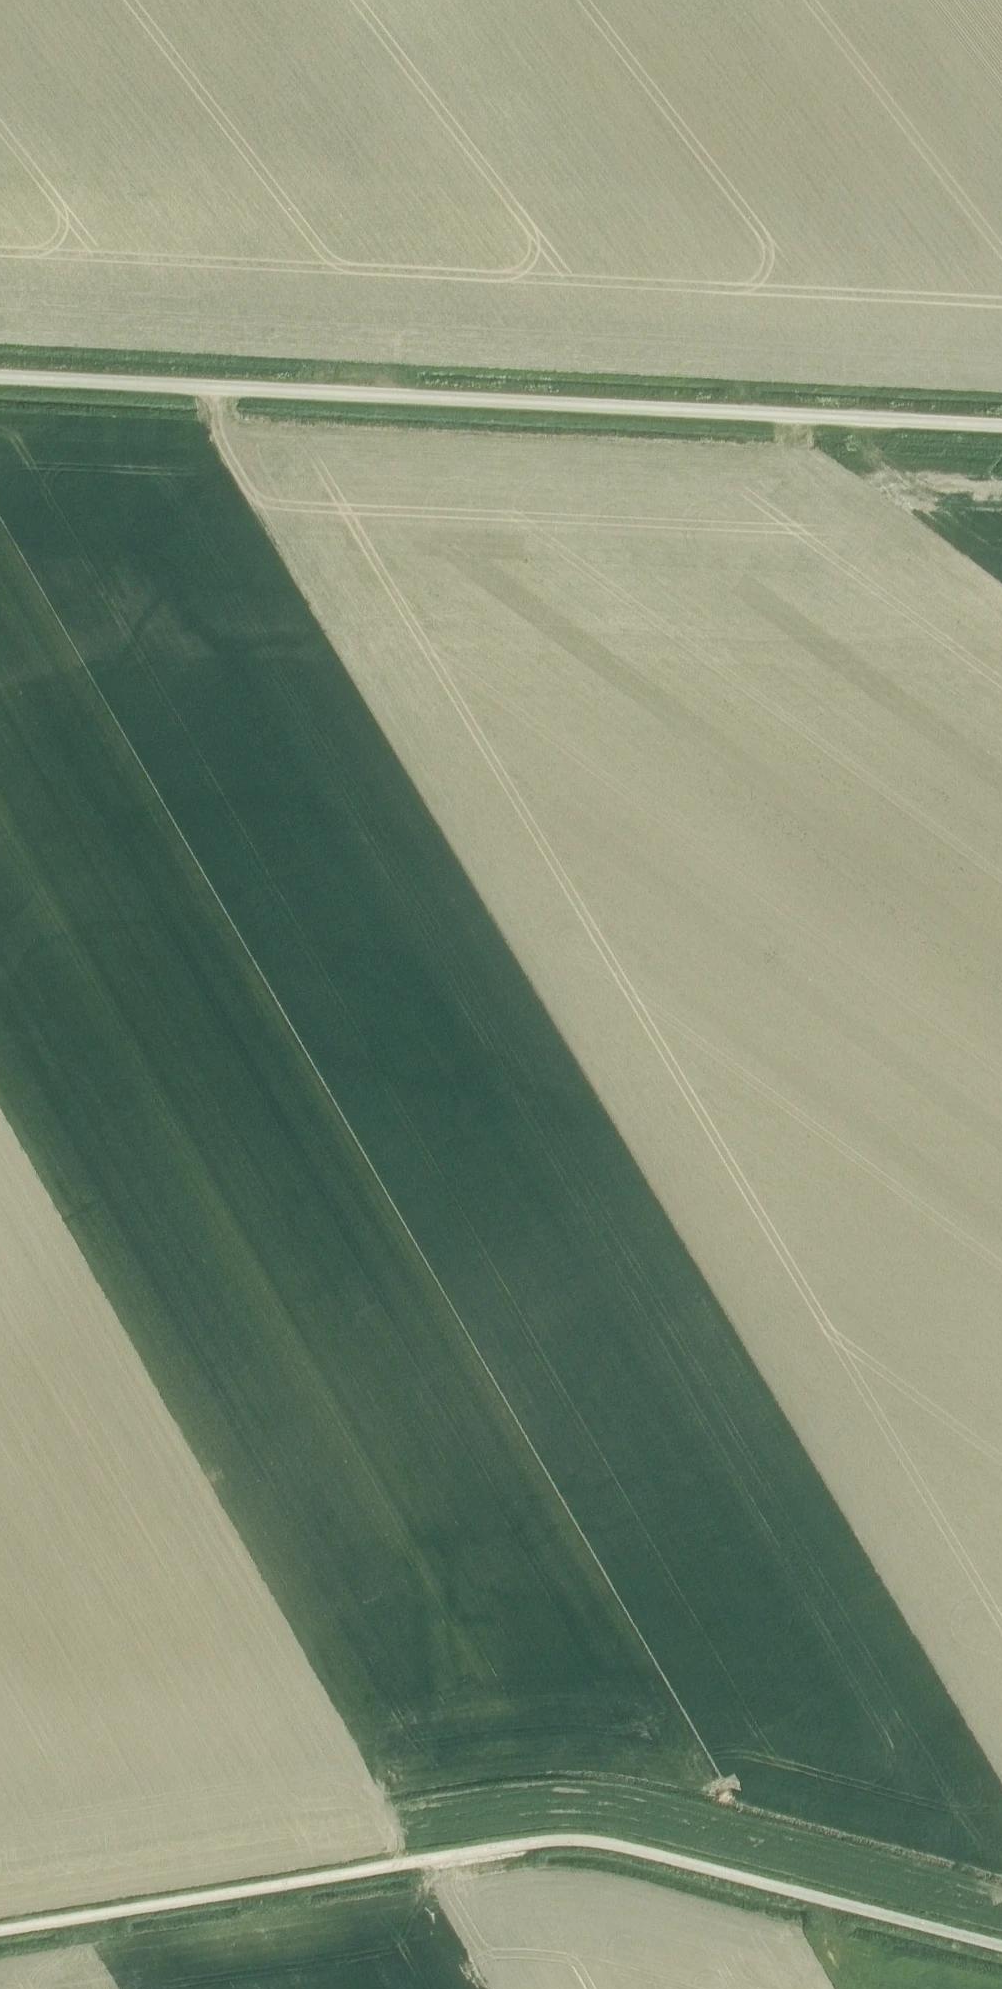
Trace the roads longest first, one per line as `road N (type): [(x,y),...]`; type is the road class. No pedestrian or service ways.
road 1 (unclassified): [(1001,1946),(582,1840),(537,1841),(0,1931)]
road 2 (unclassified): [(0,376),(1001,424)]

